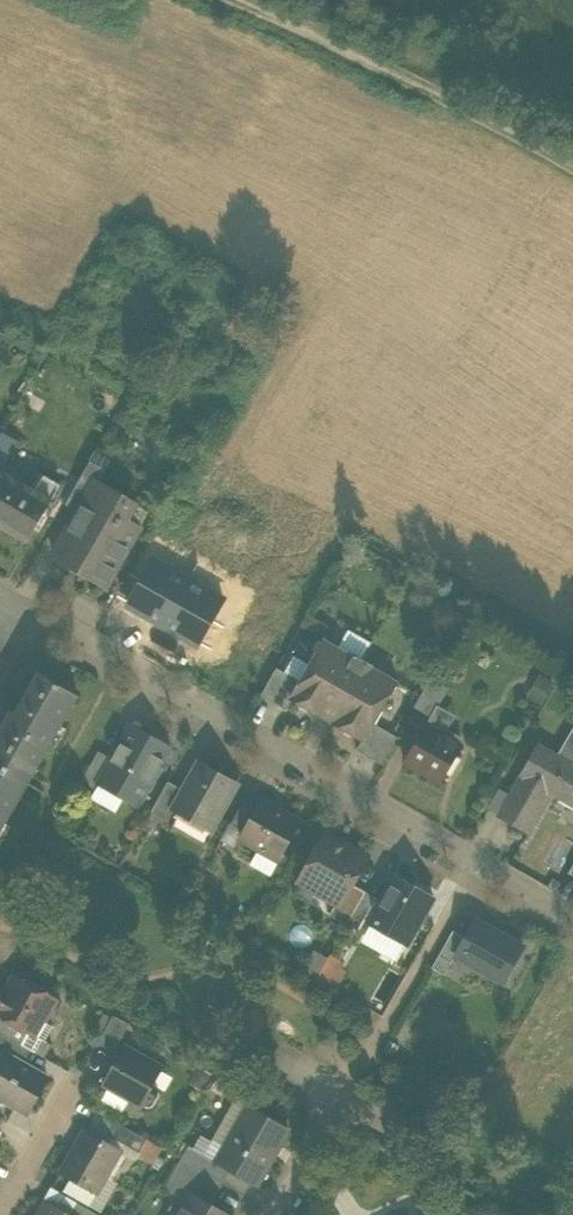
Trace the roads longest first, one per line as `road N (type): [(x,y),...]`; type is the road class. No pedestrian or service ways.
road 1 (residential): [(16,609),(572,920)]
road 2 (track): [(572,176),(367,62),(234,0)]
road 3 (residential): [(1,1214),(72,1087)]
road 4 (residential): [(277,1214),(339,1105)]

